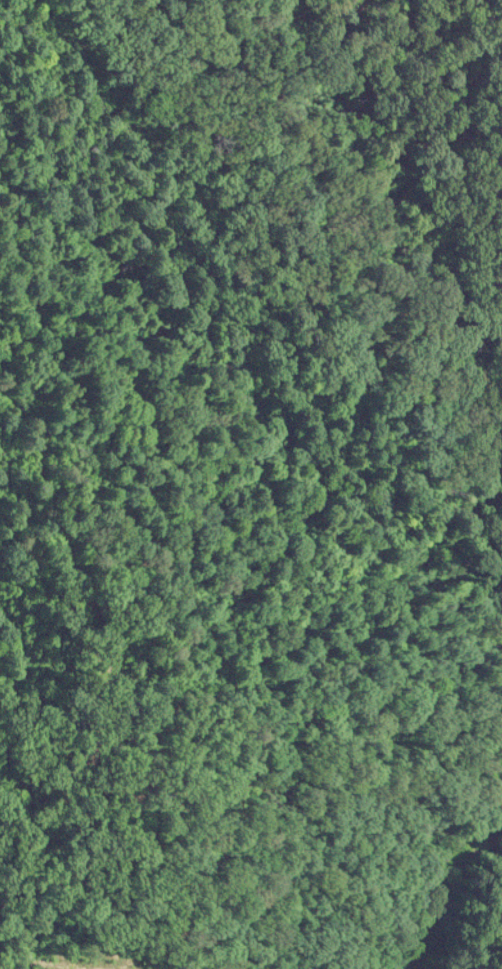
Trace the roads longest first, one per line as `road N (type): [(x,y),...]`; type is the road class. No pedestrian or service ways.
road 1 (tertiary): [(406,968),(423,891),(501,807)]

